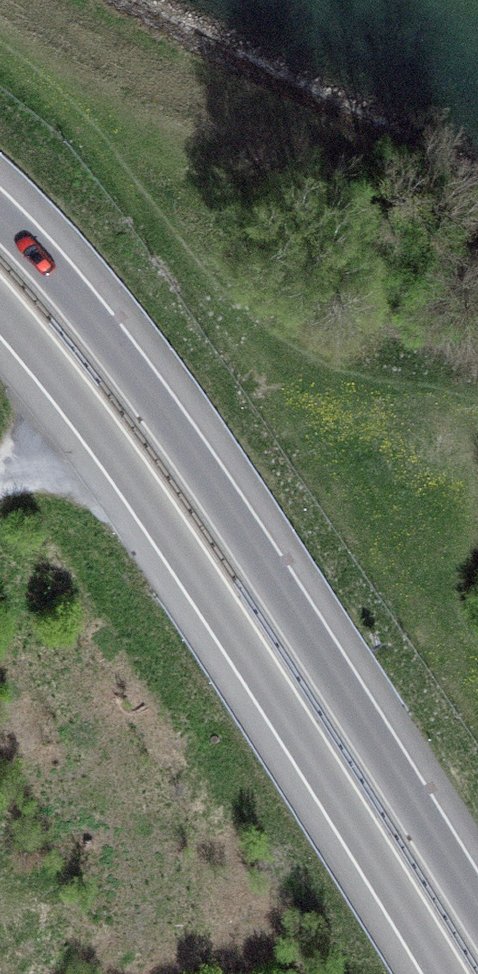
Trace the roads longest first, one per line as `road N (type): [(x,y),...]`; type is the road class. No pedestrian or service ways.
road 1 (motorway): [(477,910),(209,477),(93,317),(0,212)]
road 2 (motorway): [(0,313),(91,426),(215,611),(439,973)]

